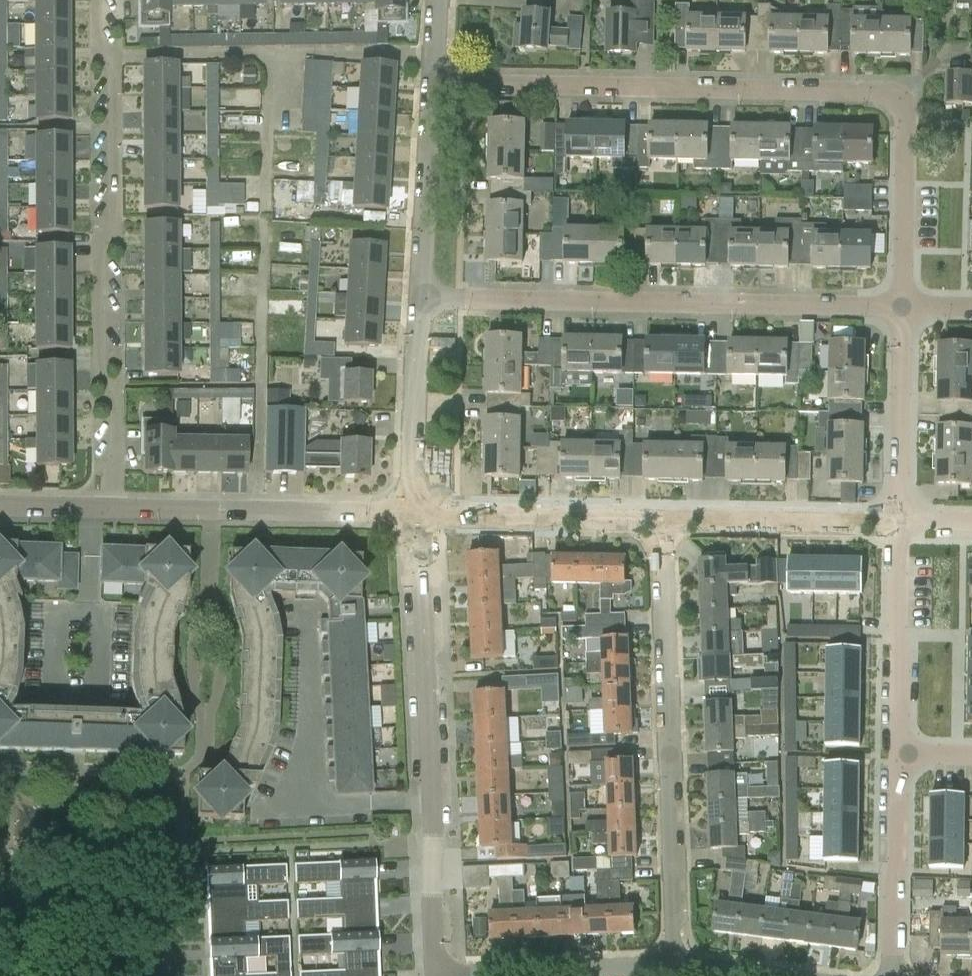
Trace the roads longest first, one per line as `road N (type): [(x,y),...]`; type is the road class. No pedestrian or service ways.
road 1 (residential): [(903,306),(907,116),(900,101),(880,91),(430,81)]
road 2 (residential): [(98,0),(99,33),(113,56),(115,234),(99,265),(94,327),(111,403),(112,508)]
road 3 (residential): [(903,306),(416,294)]
road 4 (residential): [(436,975),(414,517)]
road 5 (residential): [(681,974),(671,517)]
road 6 (residential): [(112,508),(414,517)]
road 7 (residential): [(671,517),(414,517)]
road 8 (residential): [(901,752),(902,519)]
road 9 (residential): [(902,519),(671,517)]
road 10 (residential): [(896,975),(901,752)]
road 11 (residential): [(414,517),(416,294)]
road 12 (residential): [(416,294),(430,81)]
road 13 (residential): [(902,519),(903,306)]
road 14 (residential): [(681,974),(533,975)]

